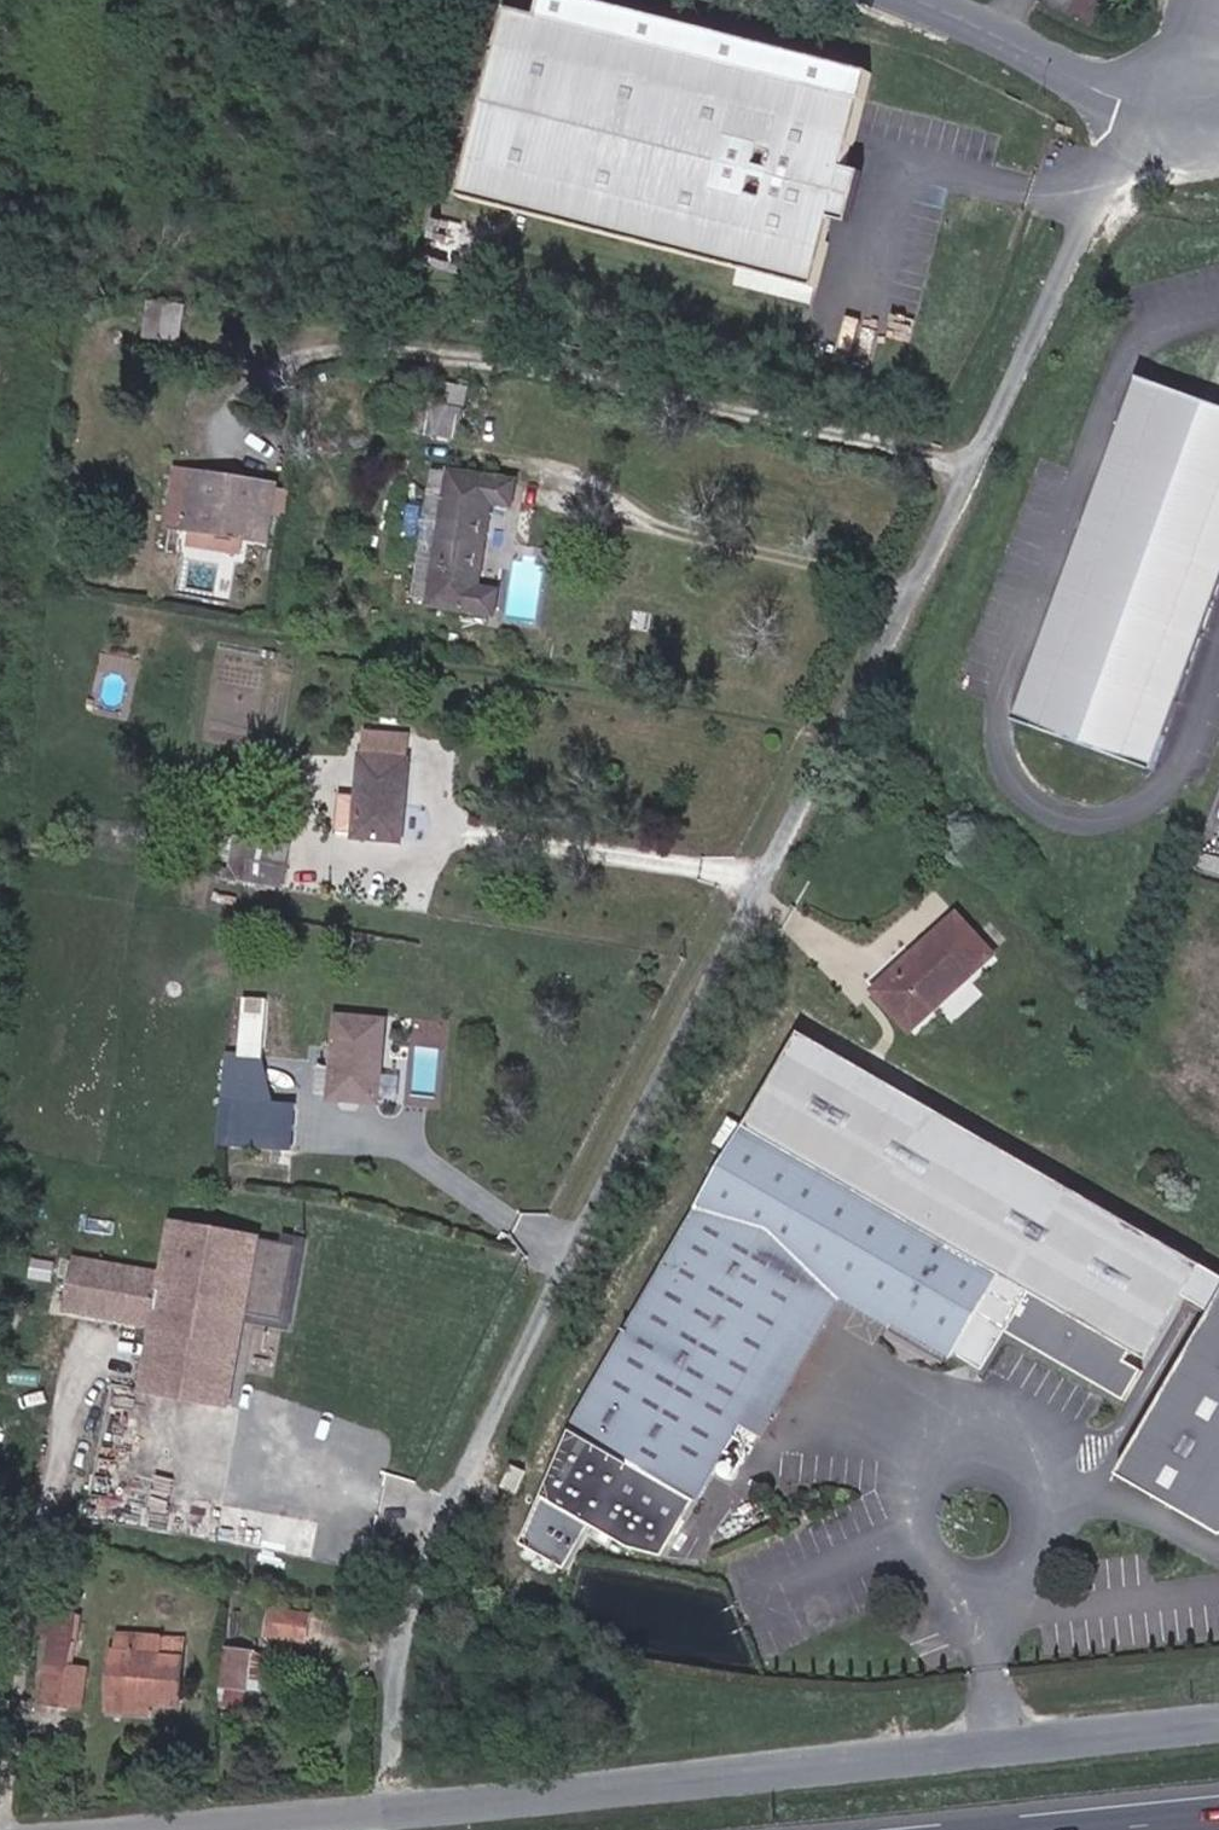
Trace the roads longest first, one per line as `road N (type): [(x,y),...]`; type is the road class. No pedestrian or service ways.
road 1 (unclassified): [(1175,87),(1110,177),(450,1499),(404,1614),(390,1760)]
road 2 (unclassified): [(183,1829),(1218,1722)]
road 3 (unclassified): [(916,0),(1081,80),(1122,92),(1175,87)]
road 4 (trunk): [(1218,1814),(1060,1829)]

